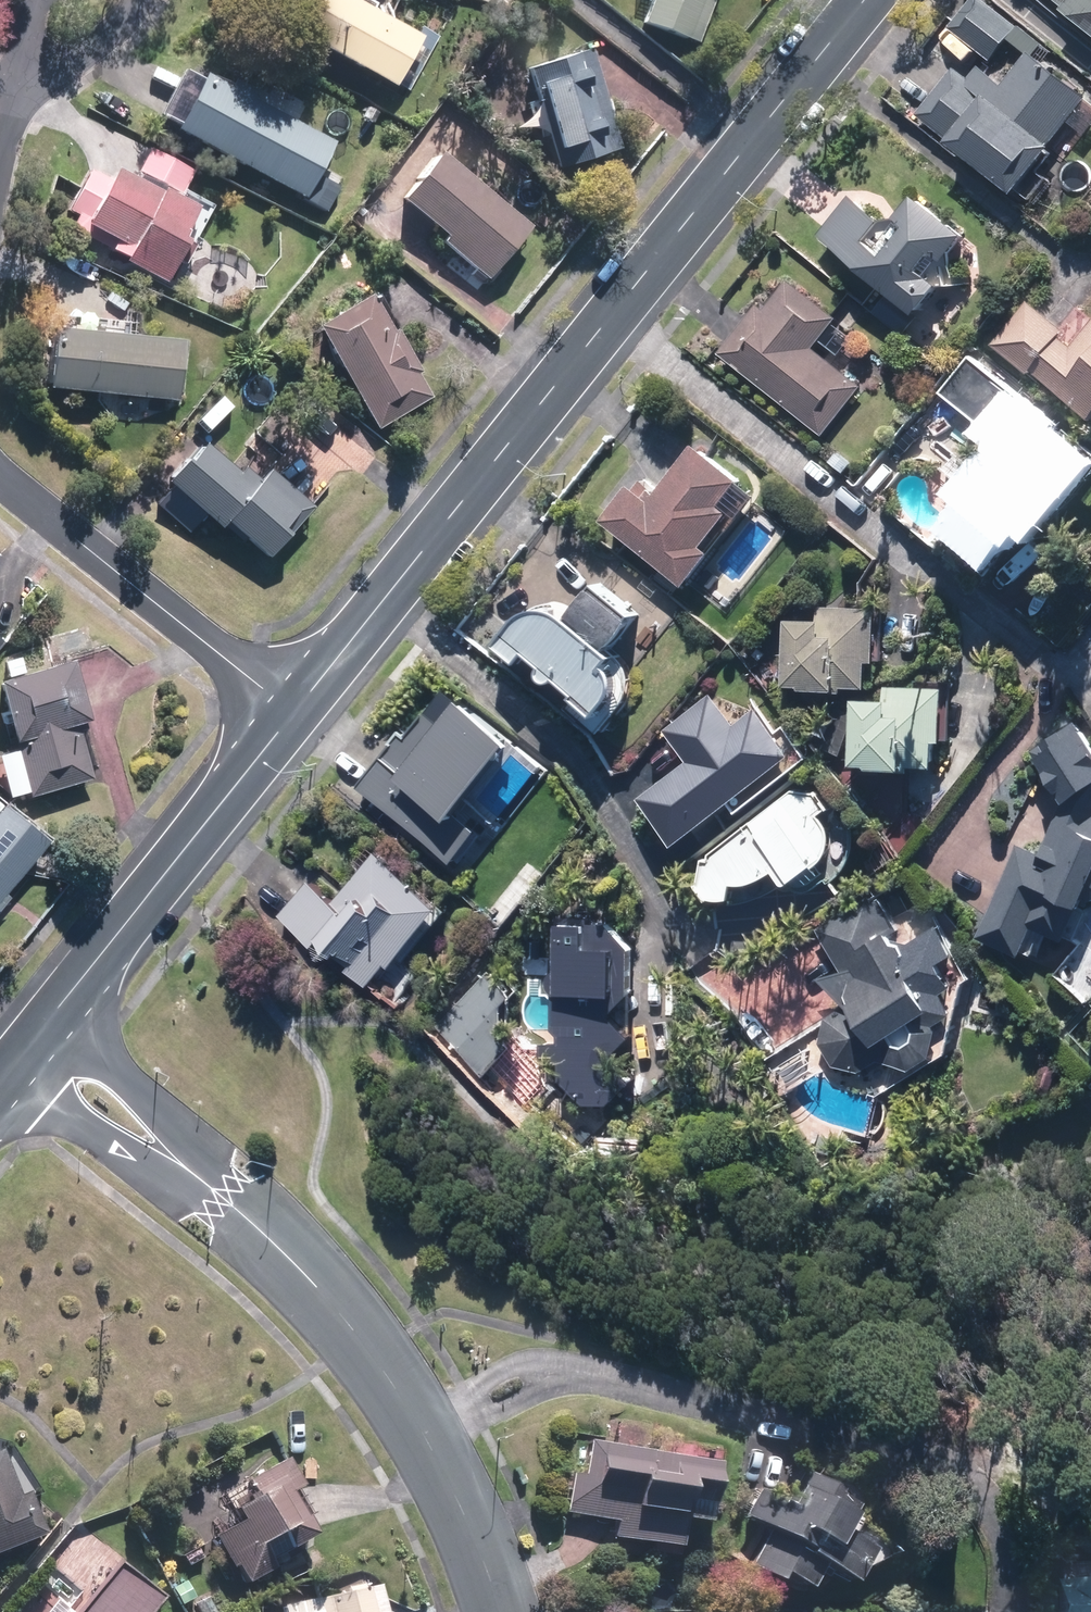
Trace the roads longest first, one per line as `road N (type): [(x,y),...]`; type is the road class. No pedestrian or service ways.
road 1 (tertiary): [(293,717),(869,0)]
road 2 (tertiary): [(501,1611),(442,1467),(363,1349),(291,1262),(173,1164)]
road 3 (tertiary): [(50,1018),(293,717)]
road 4 (residential): [(293,717),(0,479)]
road 5 (tertiary): [(50,1018),(135,1090),(173,1164)]
road 6 (tertiary): [(173,1164),(78,1131),(5,1073)]
road 7 (residential): [(139,0),(3,117)]
road 8 (residential): [(3,117),(38,0)]

